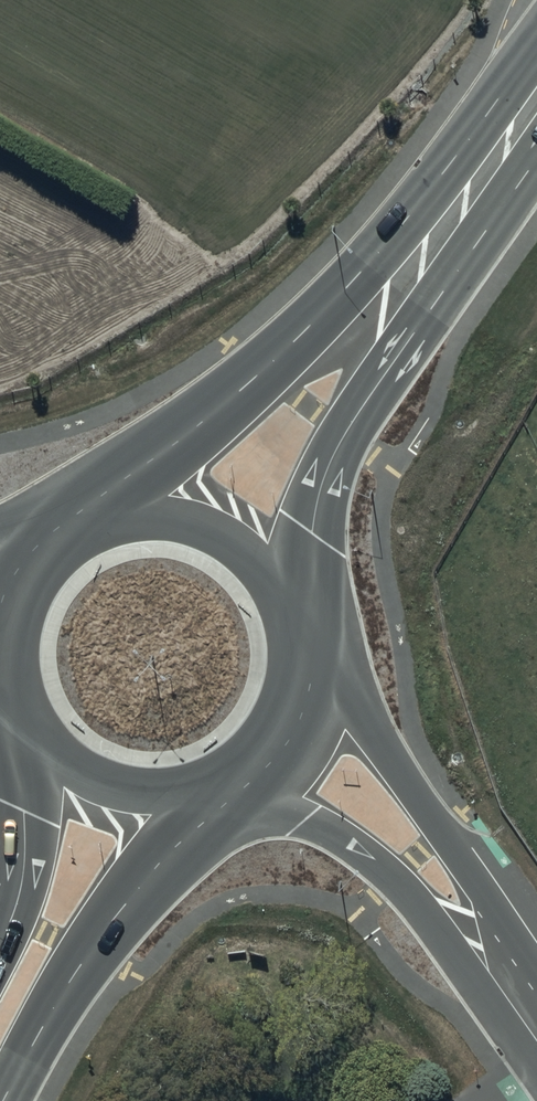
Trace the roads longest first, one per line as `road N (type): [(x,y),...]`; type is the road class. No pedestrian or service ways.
road 1 (unclassified): [(303,660),(365,726),(442,832),(530,1027)]
road 2 (unclassified): [(530,1027),(393,879),(239,782)]
road 3 (secondary): [(220,796),(70,981),(5,1100)]
road 4 (secondary): [(117,499),(263,371),(398,284)]
road 5 (secondary): [(398,284),(317,502),(297,612)]
road 6 (secondary): [(220,796),(136,814),(87,804),(44,779),(10,742)]
road 7 (secondary): [(117,499),(163,497),(207,509),(247,534),(274,564),(297,612)]
road 8 (secondary): [(398,284),(536,100)]
road 9 (secondary): [(0,942),(26,850),(10,742)]
road 10 (secondary): [(303,660),(294,710),(269,754),(239,782)]

